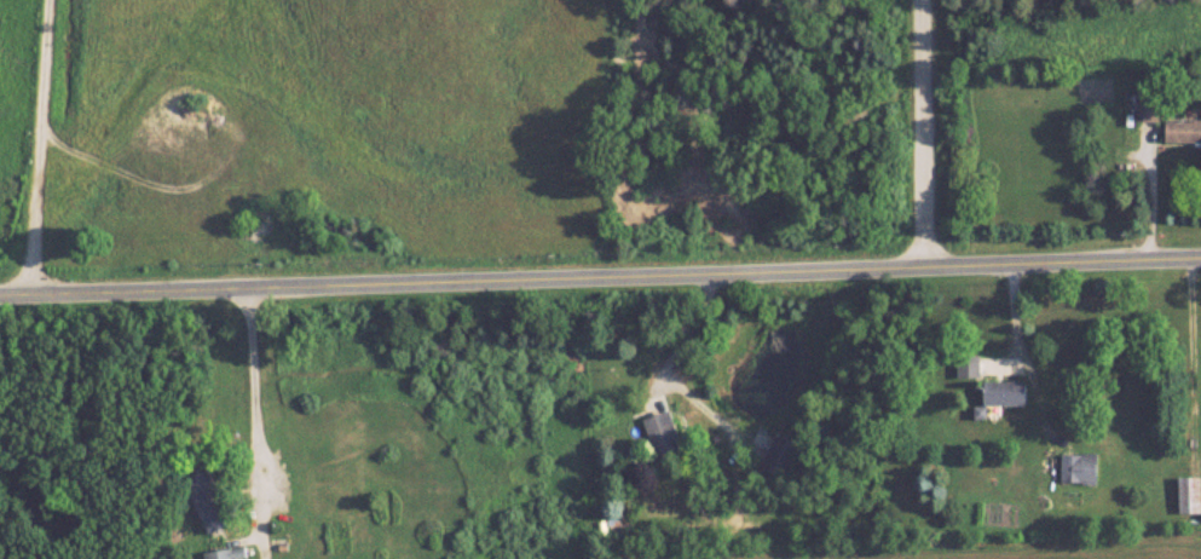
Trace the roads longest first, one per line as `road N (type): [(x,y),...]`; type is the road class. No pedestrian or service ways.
road 1 (residential): [(1200,261),(0,294)]
road 2 (residential): [(48,0),(29,293)]
road 3 (residential): [(926,270),(938,0)]

